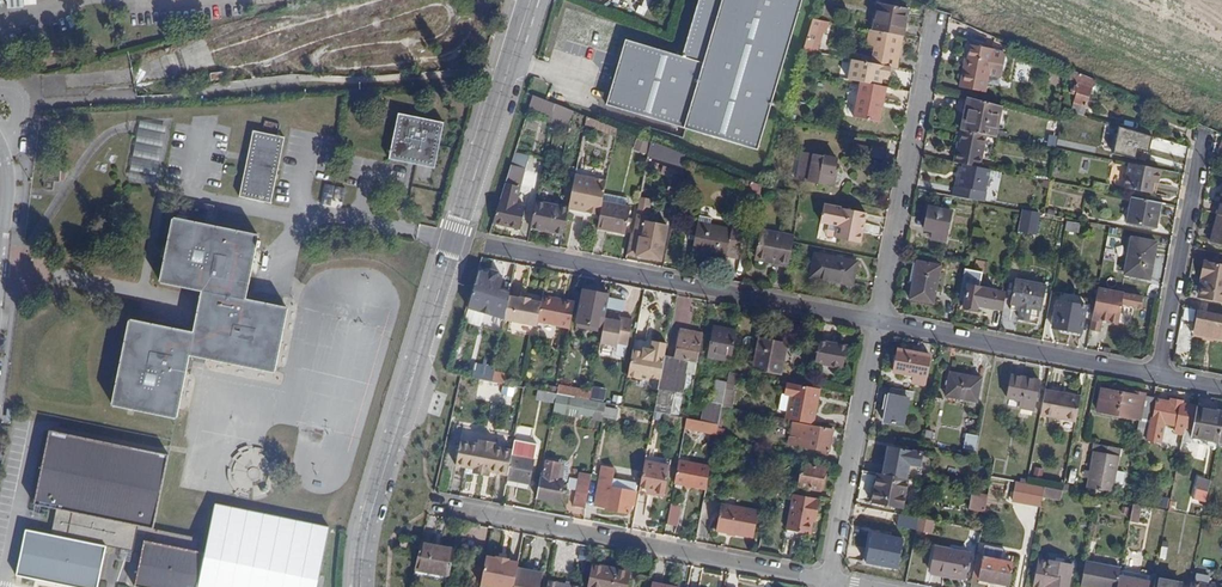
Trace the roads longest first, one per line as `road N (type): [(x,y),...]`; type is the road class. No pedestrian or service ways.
road 1 (residential): [(360,586),(364,538),(534,0)]
road 2 (residential): [(450,507),(828,581)]
road 3 (residential): [(877,321),(505,247)]
road 4 (residential): [(936,19),(877,321)]
road 5 (residential): [(1155,375),(877,321)]
road 6 (residential): [(877,321),(828,581)]
road 7 (residential): [(1155,375),(1202,132)]

